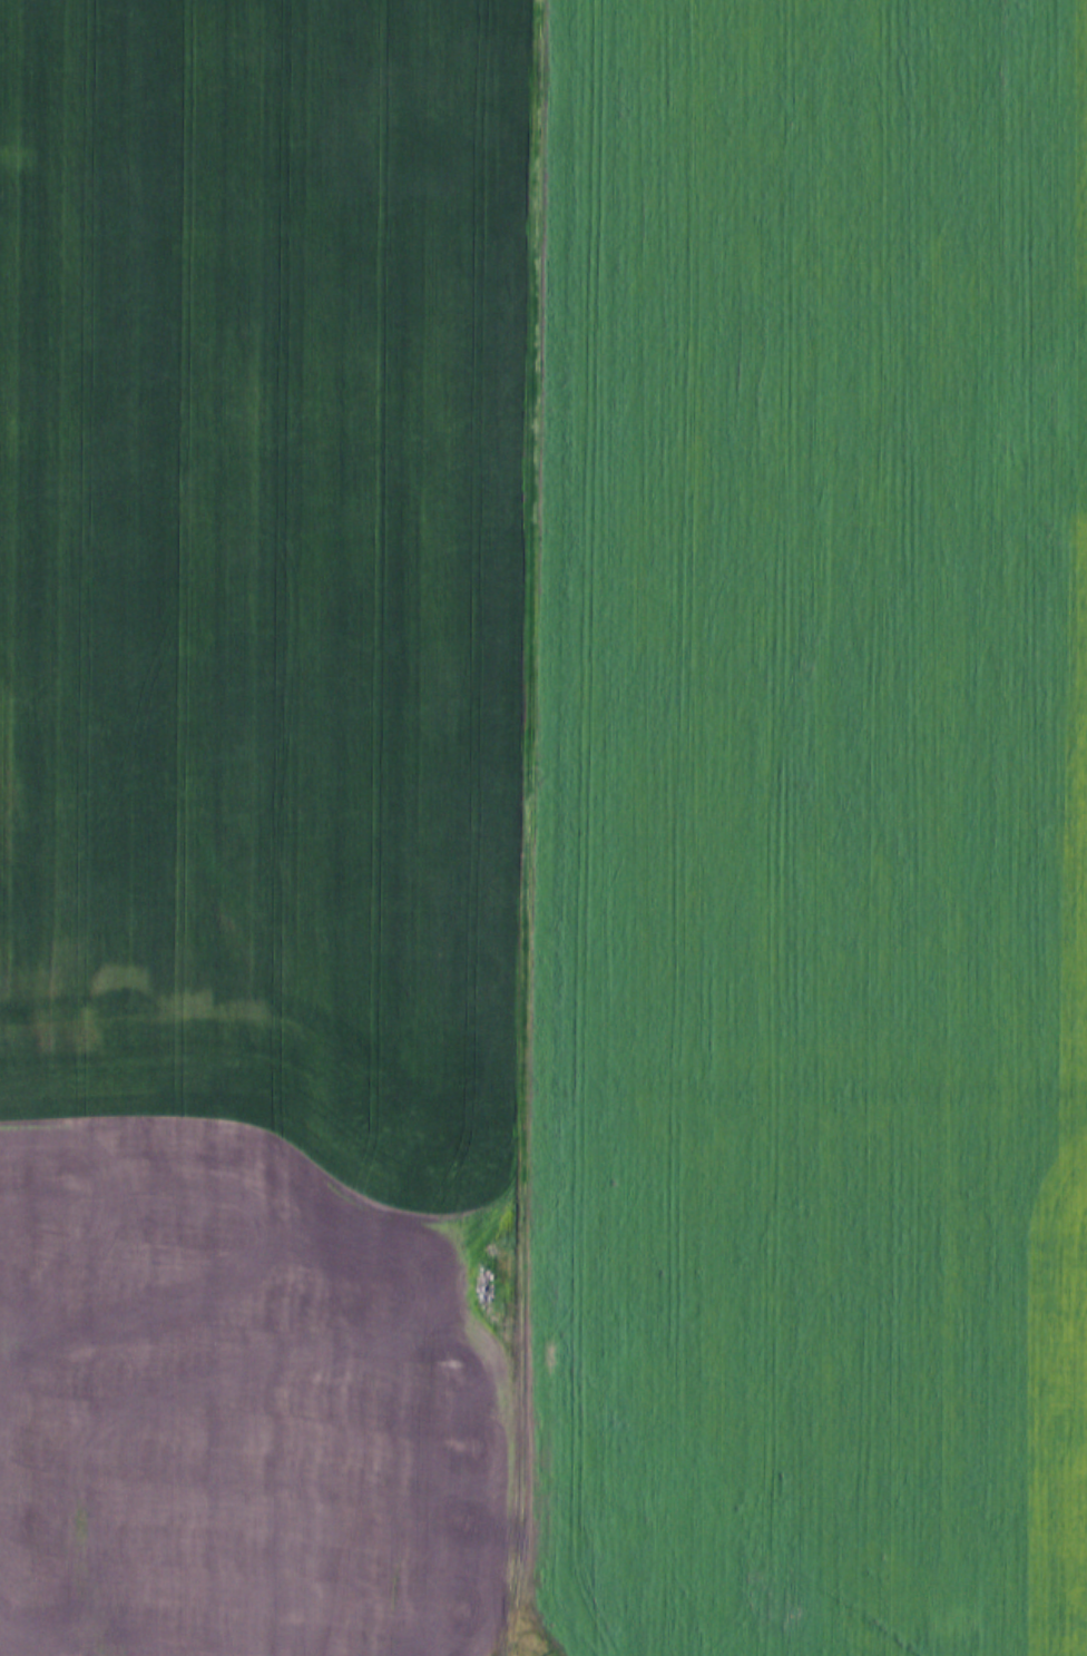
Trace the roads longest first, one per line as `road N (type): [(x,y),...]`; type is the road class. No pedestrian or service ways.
road 1 (track): [(502,1655),(529,780),(537,0)]

